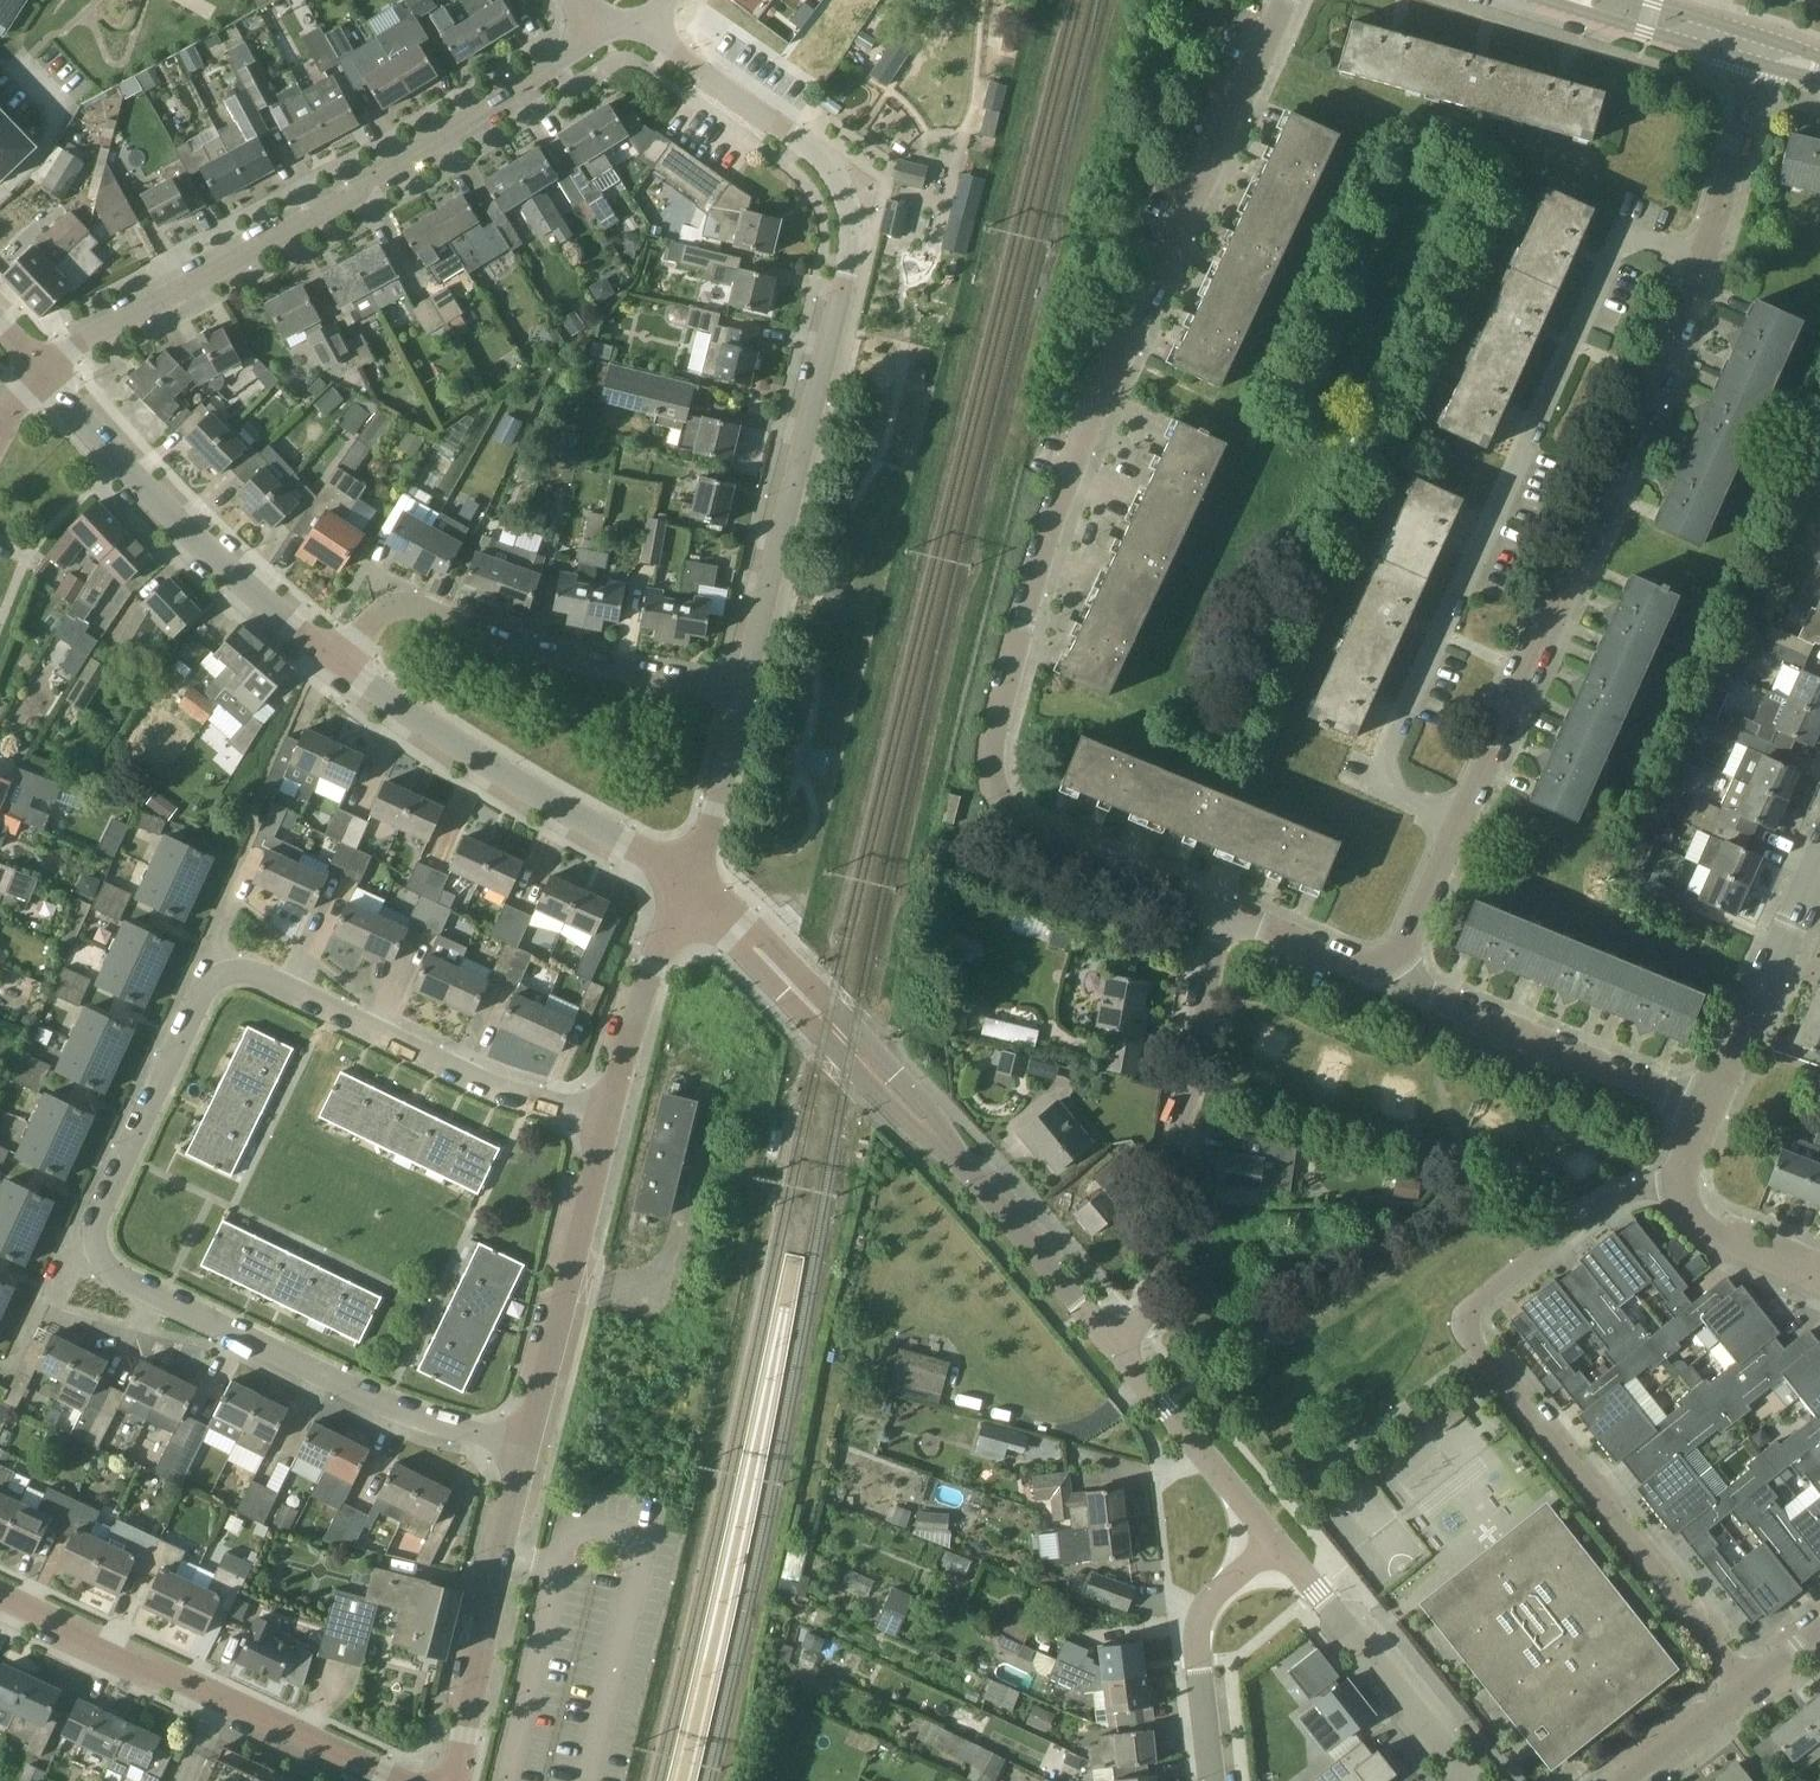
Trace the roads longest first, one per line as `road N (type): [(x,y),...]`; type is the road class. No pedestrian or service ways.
road 1 (residential): [(523,1443),(358,1391),(106,1266),(98,1220),(185,1018),(206,983),(223,974),(243,974),(606,1121)]
road 2 (unclassified): [(1203,901),(1033,833),(1006,812),(993,744),(1093,416),(1282,0)]
road 3 (unclassified): [(742,693),(854,228),(830,169),(624,22)]
road 4 (unclassified): [(1458,814),(1401,794),(1384,757),(1499,492),(1607,249),(1630,228),(1703,254)]
road 5 (unclassified): [(1753,1689),(1470,1338),(1477,1305),(1622,1202),(1687,1186)]
road 6 (unclassified): [(41,369),(450,133),(624,22)]
road 7 (unclassified): [(1458,814),(1628,444),(1703,254)]
road 8 (unclassified): [(1143,1375),(1203,901)]
road 9 (residential): [(742,693),(583,666),(405,612),(384,612),(363,626),(335,664)]
road 10 (residential): [(398,1780),(0,1598)]
road 11 (residential): [(692,880),(438,737),(335,664)]
road 12 (residential): [(335,664),(195,543),(41,369)]
road 13 (residential): [(1143,1375),(892,1089)]
road 14 (unclassified): [(455,1780),(523,1443)]
road 15 (unclassified): [(1702,1103),(1386,973)]
road 16 (unclassified): [(523,1443),(606,1121)]
road 17 (residential): [(1474,1780),(1280,1542)]
road 18 (unclassified): [(892,1089),(692,880)]
road 19 (residential): [(1213,1780),(1199,1647),(1203,1611),(1223,1583),(1280,1542)]
road 20 (unclassified): [(1702,1103),(1819,865)]
road 21 (unclassified): [(606,1121),(653,966),(692,880)]
road 22 (residential): [(1280,1542),(1143,1375)]
road 23 (unclassified): [(1703,254),(1760,49)]
road 24 (unclassified): [(1386,973),(1203,901)]
road 25 (unclassified): [(692,880),(742,693)]
road 26 (tertiary): [(1760,49),(1585,0)]
road 27 (unclassified): [(1386,973),(1458,814)]
road 28 (unclassified): [(1819,1278),(1734,1244),(1694,1212),(1687,1186)]
road 29 (residential): [(1630,1780),(1753,1689)]

